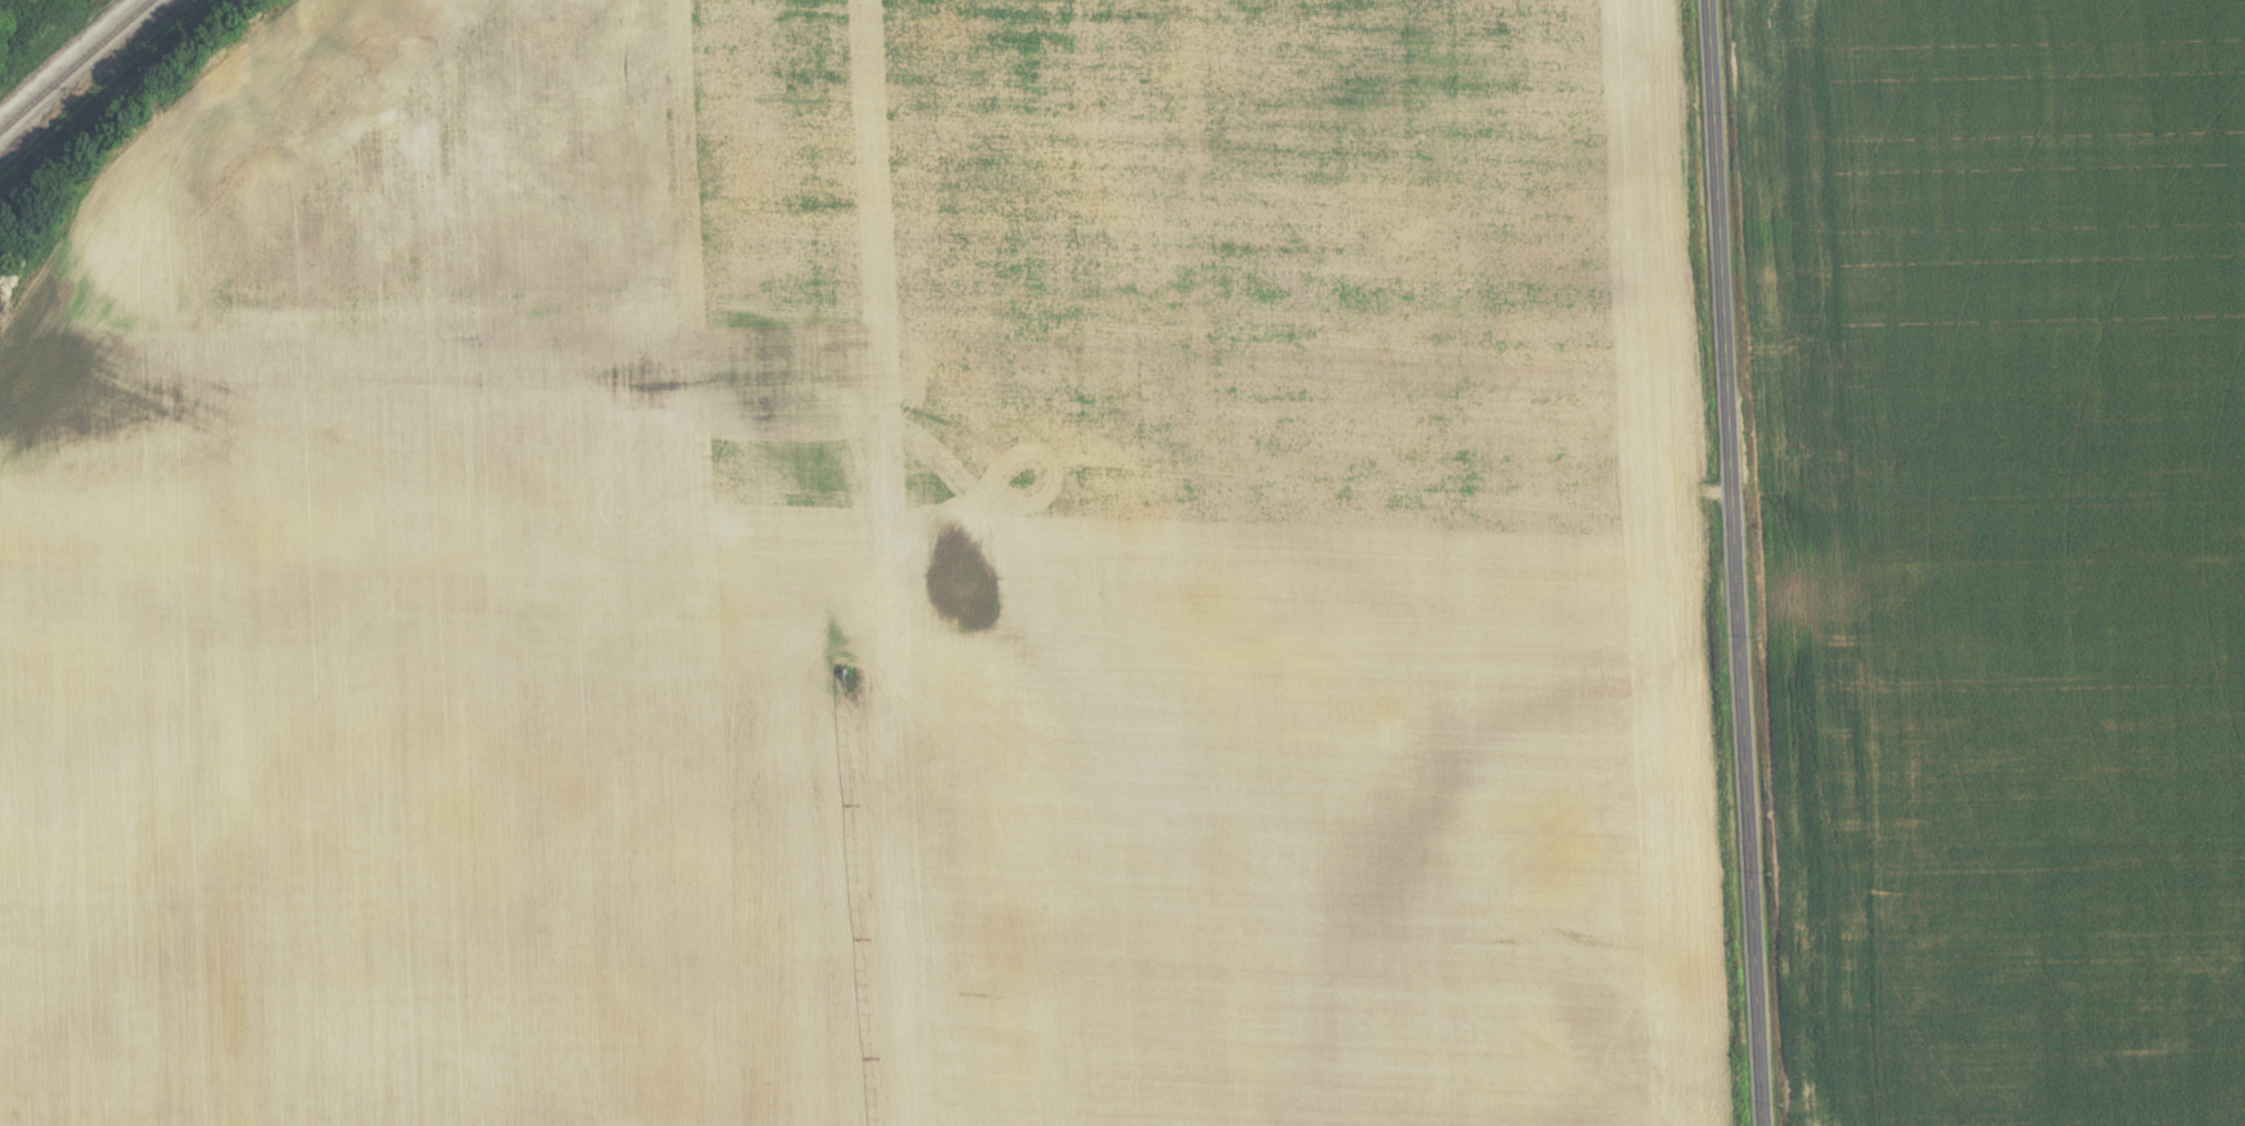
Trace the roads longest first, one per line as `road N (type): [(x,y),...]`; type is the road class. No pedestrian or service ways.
road 1 (residential): [(1714,0),(1769,1125)]
road 2 (track): [(223,0),(0,195)]

